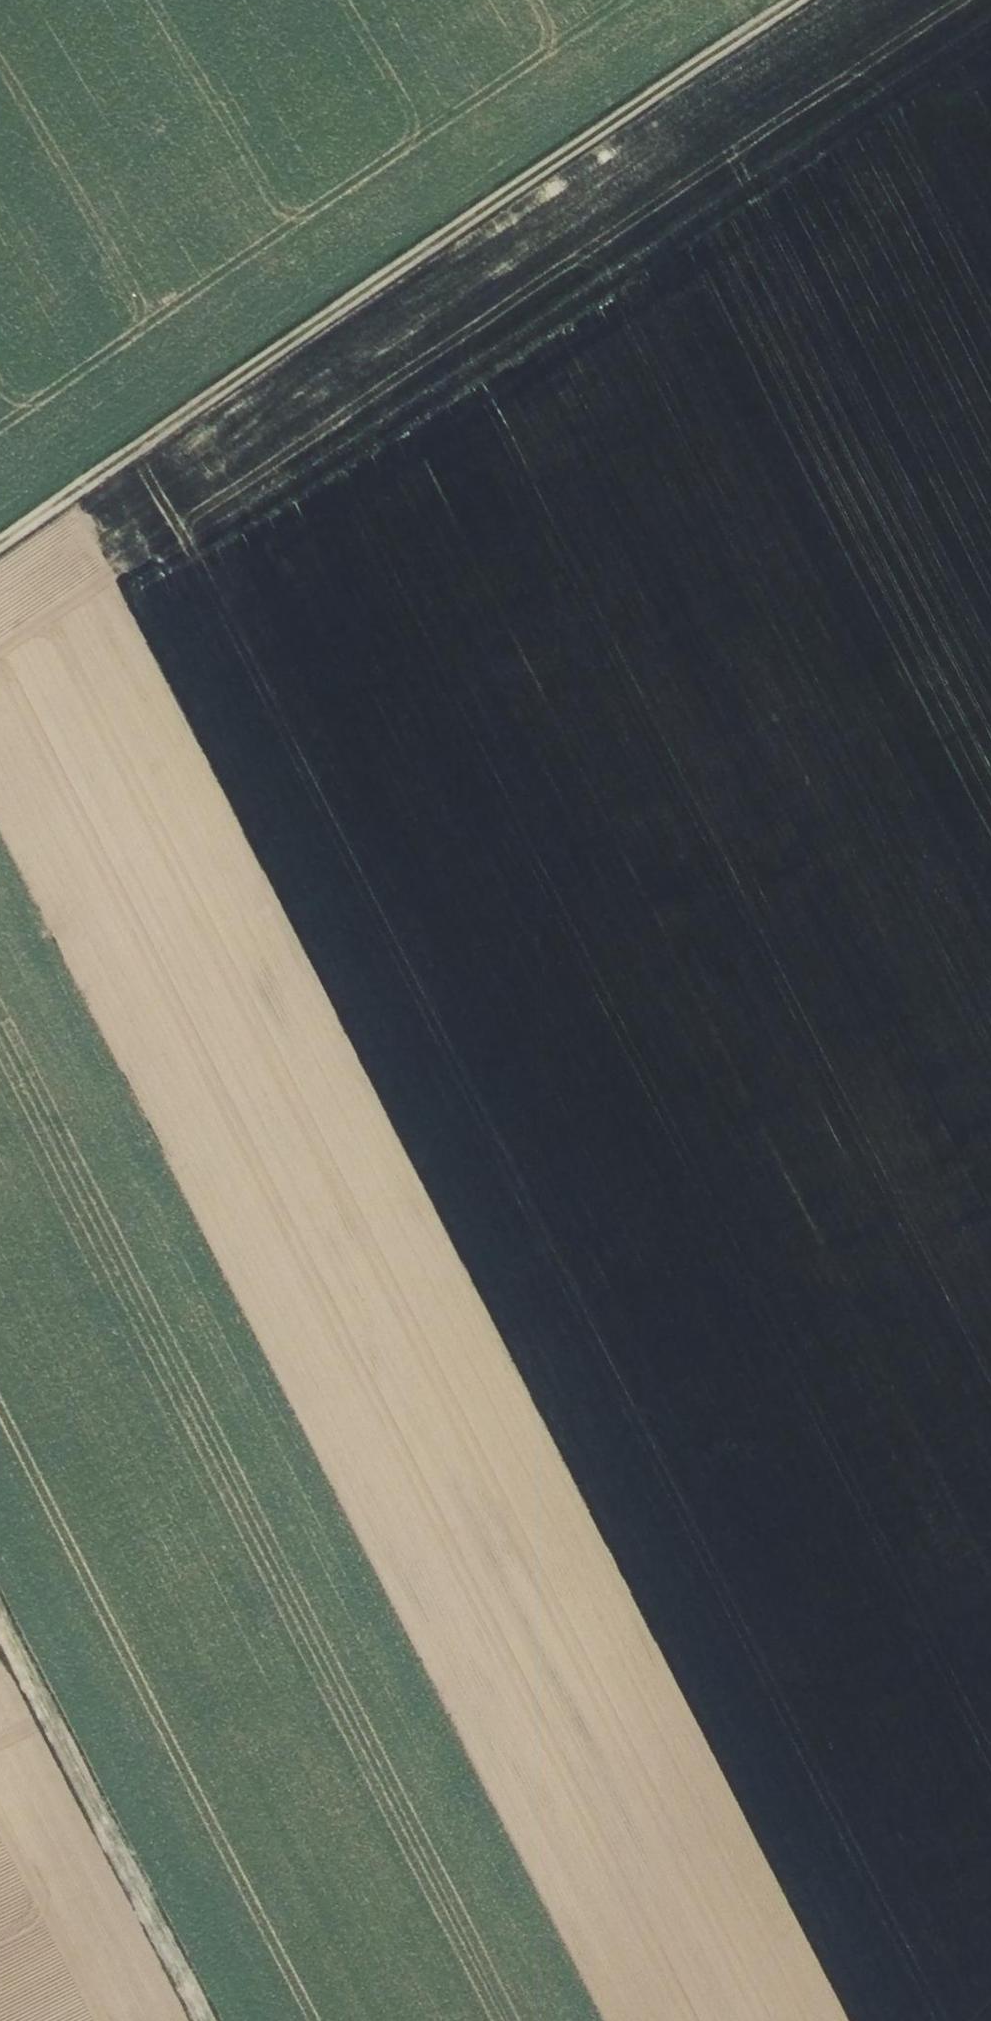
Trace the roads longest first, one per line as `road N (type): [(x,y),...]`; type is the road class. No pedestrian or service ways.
road 1 (track): [(0,544),(798,0)]
road 2 (track): [(0,1643),(193,2020)]

